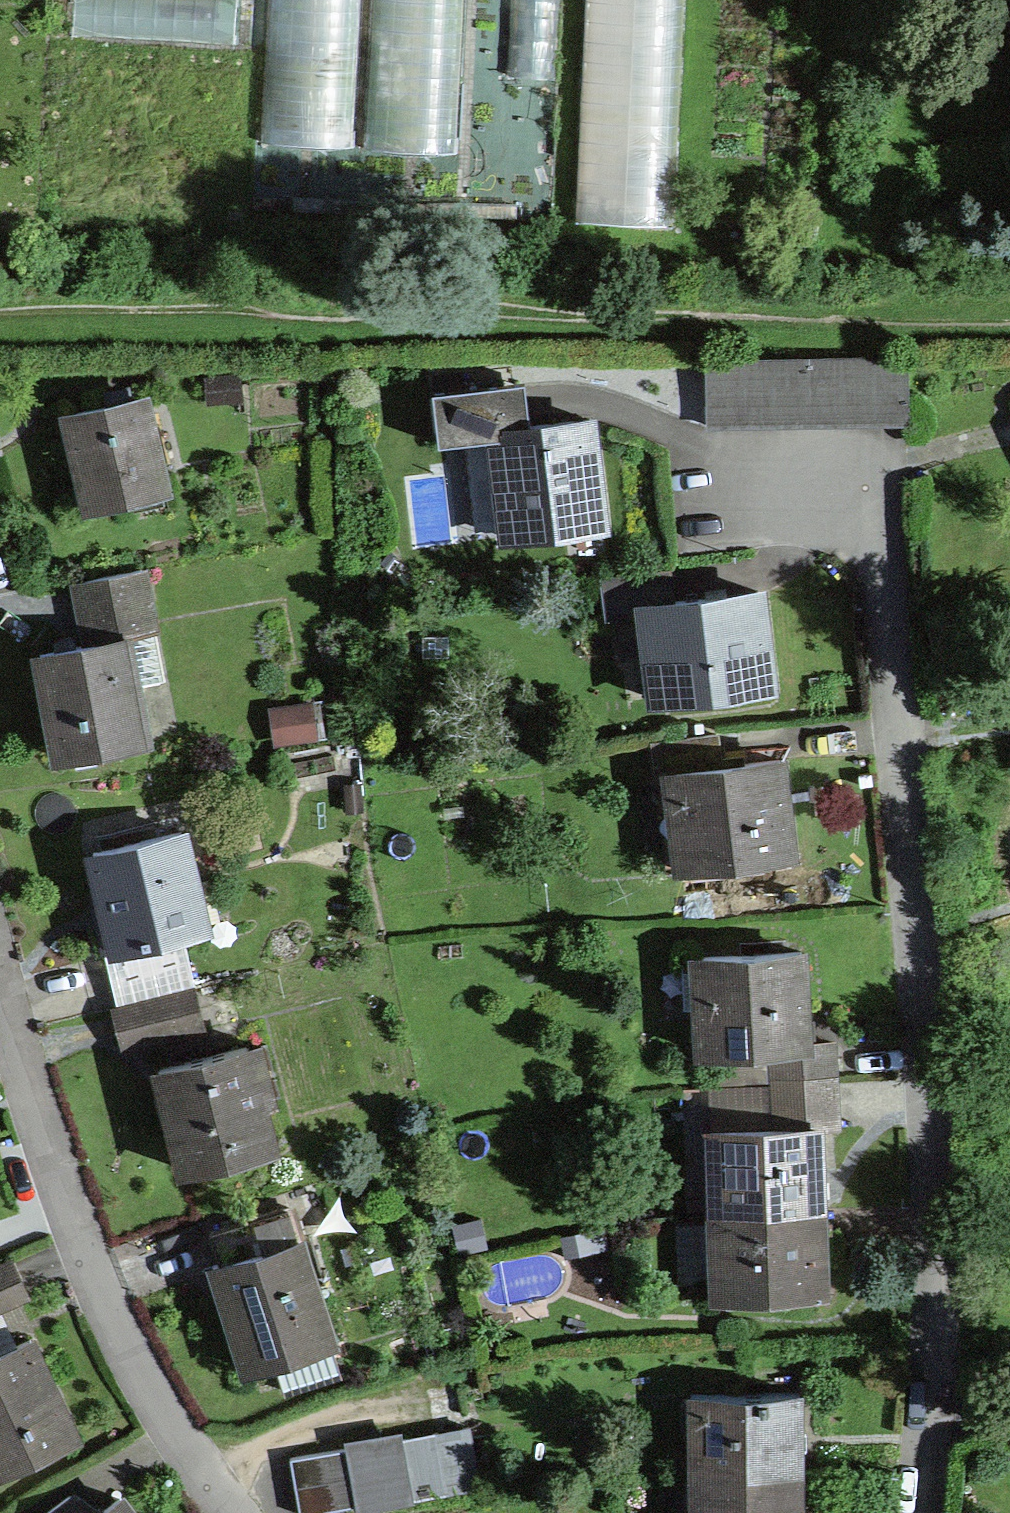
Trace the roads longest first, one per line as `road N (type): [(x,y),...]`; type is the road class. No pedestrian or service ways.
road 1 (residential): [(906,1512),(936,1345),(857,444)]
road 2 (residential): [(243,1512),(106,1314),(0,956)]

